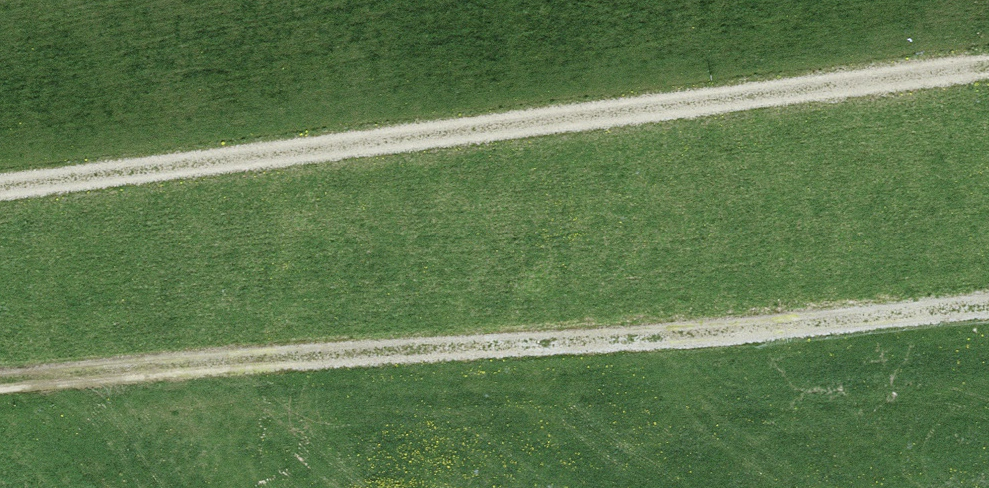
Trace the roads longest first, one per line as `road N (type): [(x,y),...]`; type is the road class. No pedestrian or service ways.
road 1 (track): [(988,60),(0,186)]
road 2 (track): [(0,382),(988,307)]

